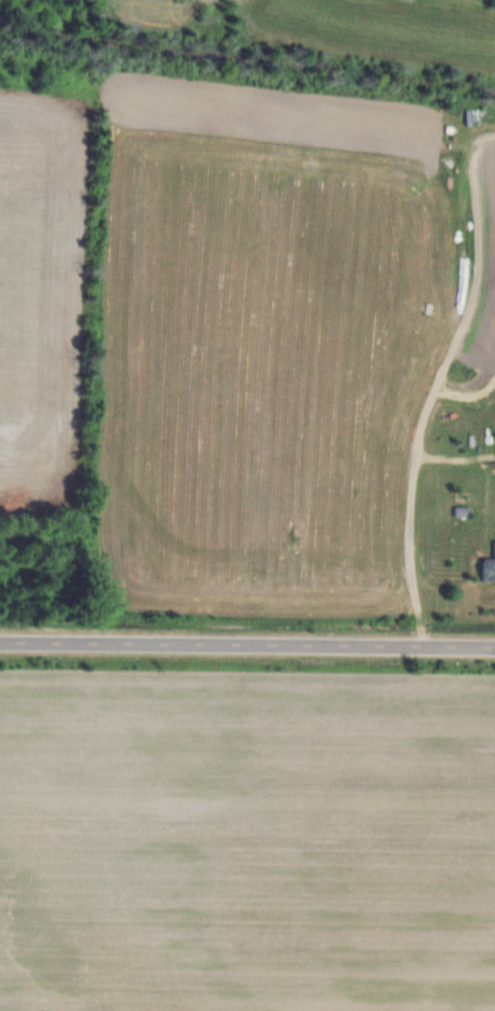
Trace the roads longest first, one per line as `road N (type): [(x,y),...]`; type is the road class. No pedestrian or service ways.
road 1 (tertiary): [(494,653),(0,649)]

